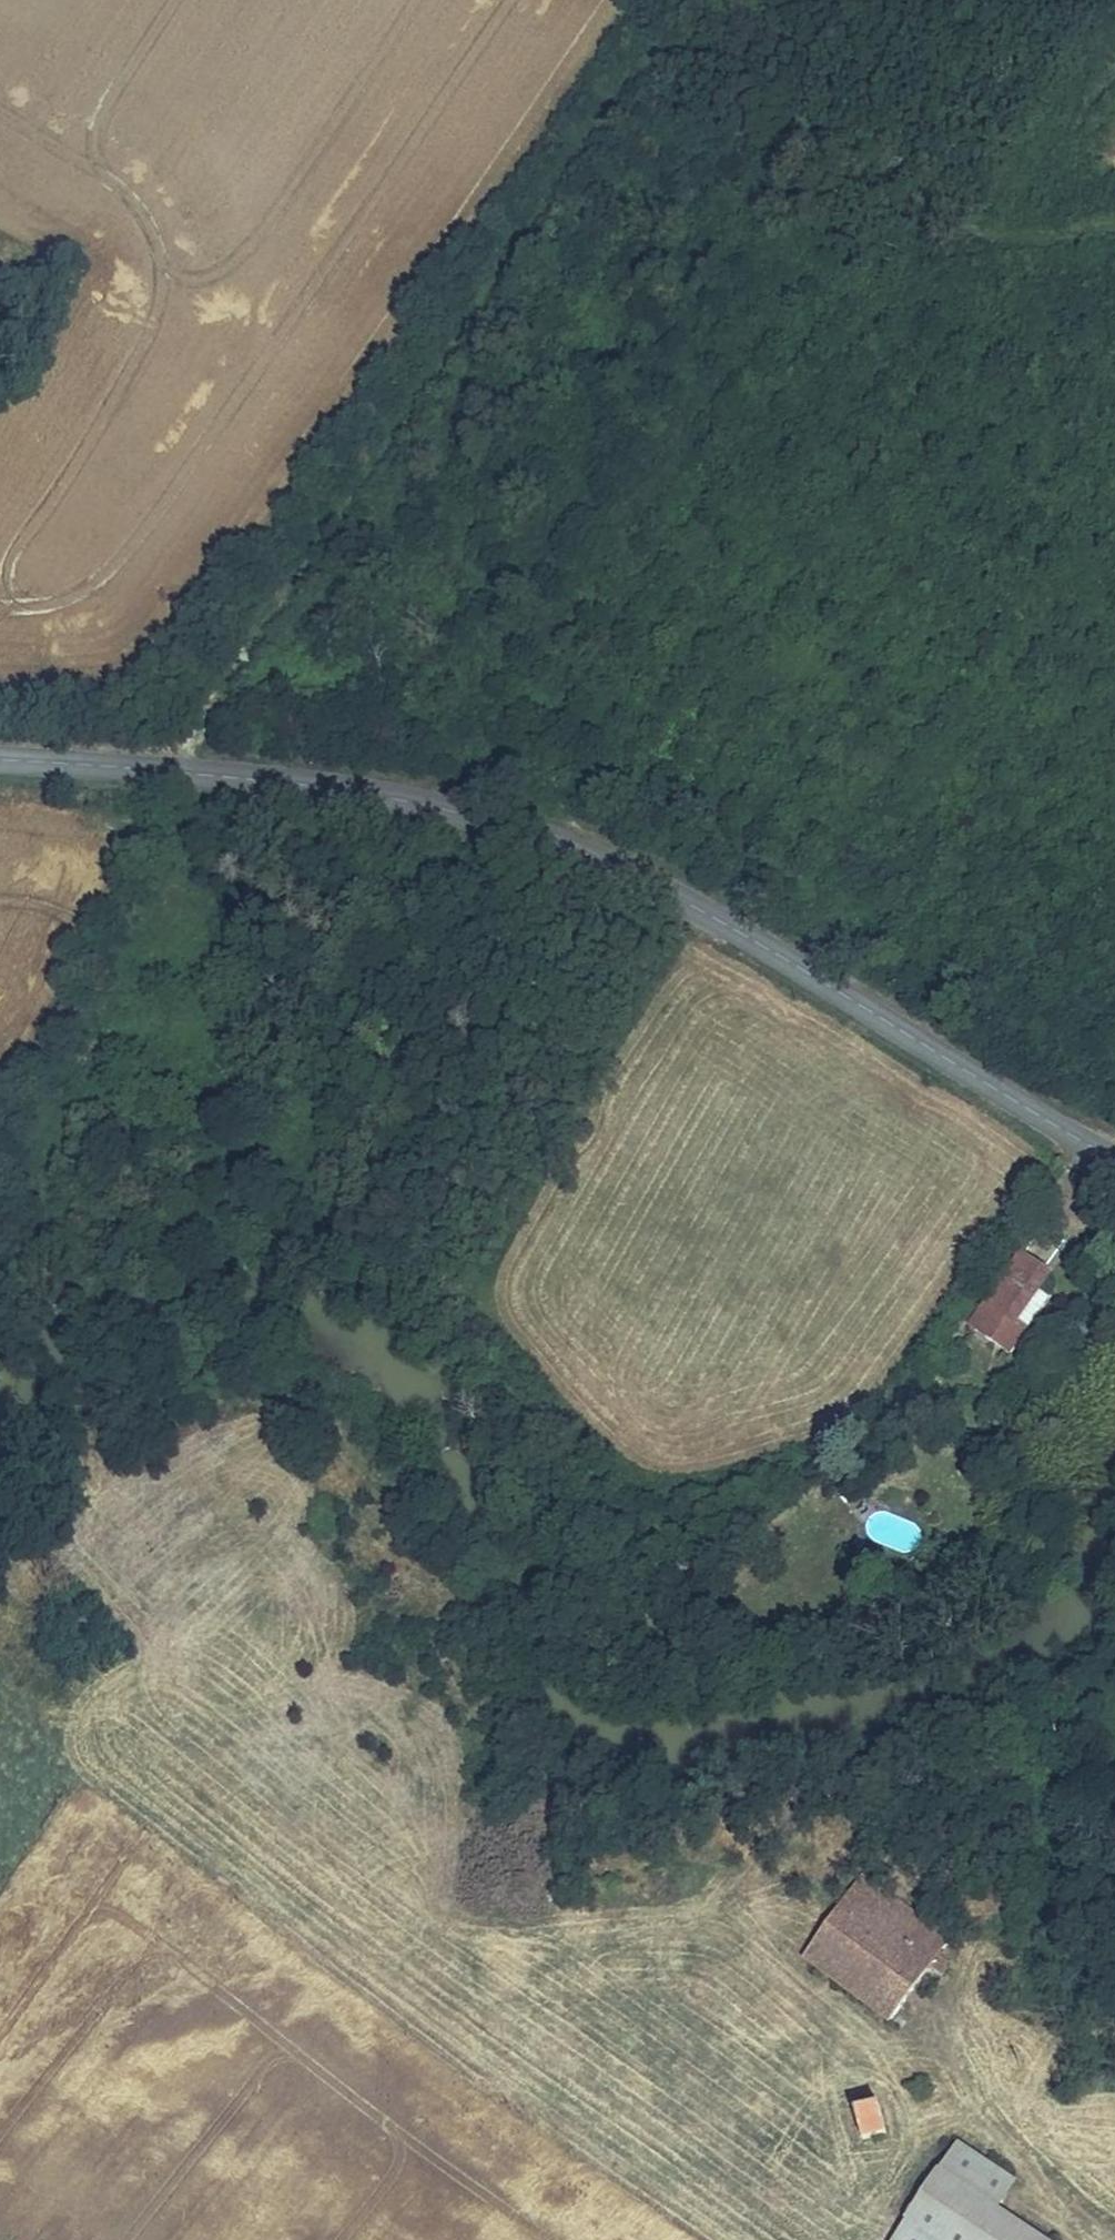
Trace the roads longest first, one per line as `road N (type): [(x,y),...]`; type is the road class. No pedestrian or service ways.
road 1 (tertiary): [(0,756),(310,785),(517,837),(691,898),(889,1011),(1114,1165)]
road 2 (track): [(938,2027),(985,2117),(1079,2206),(1114,2229)]

